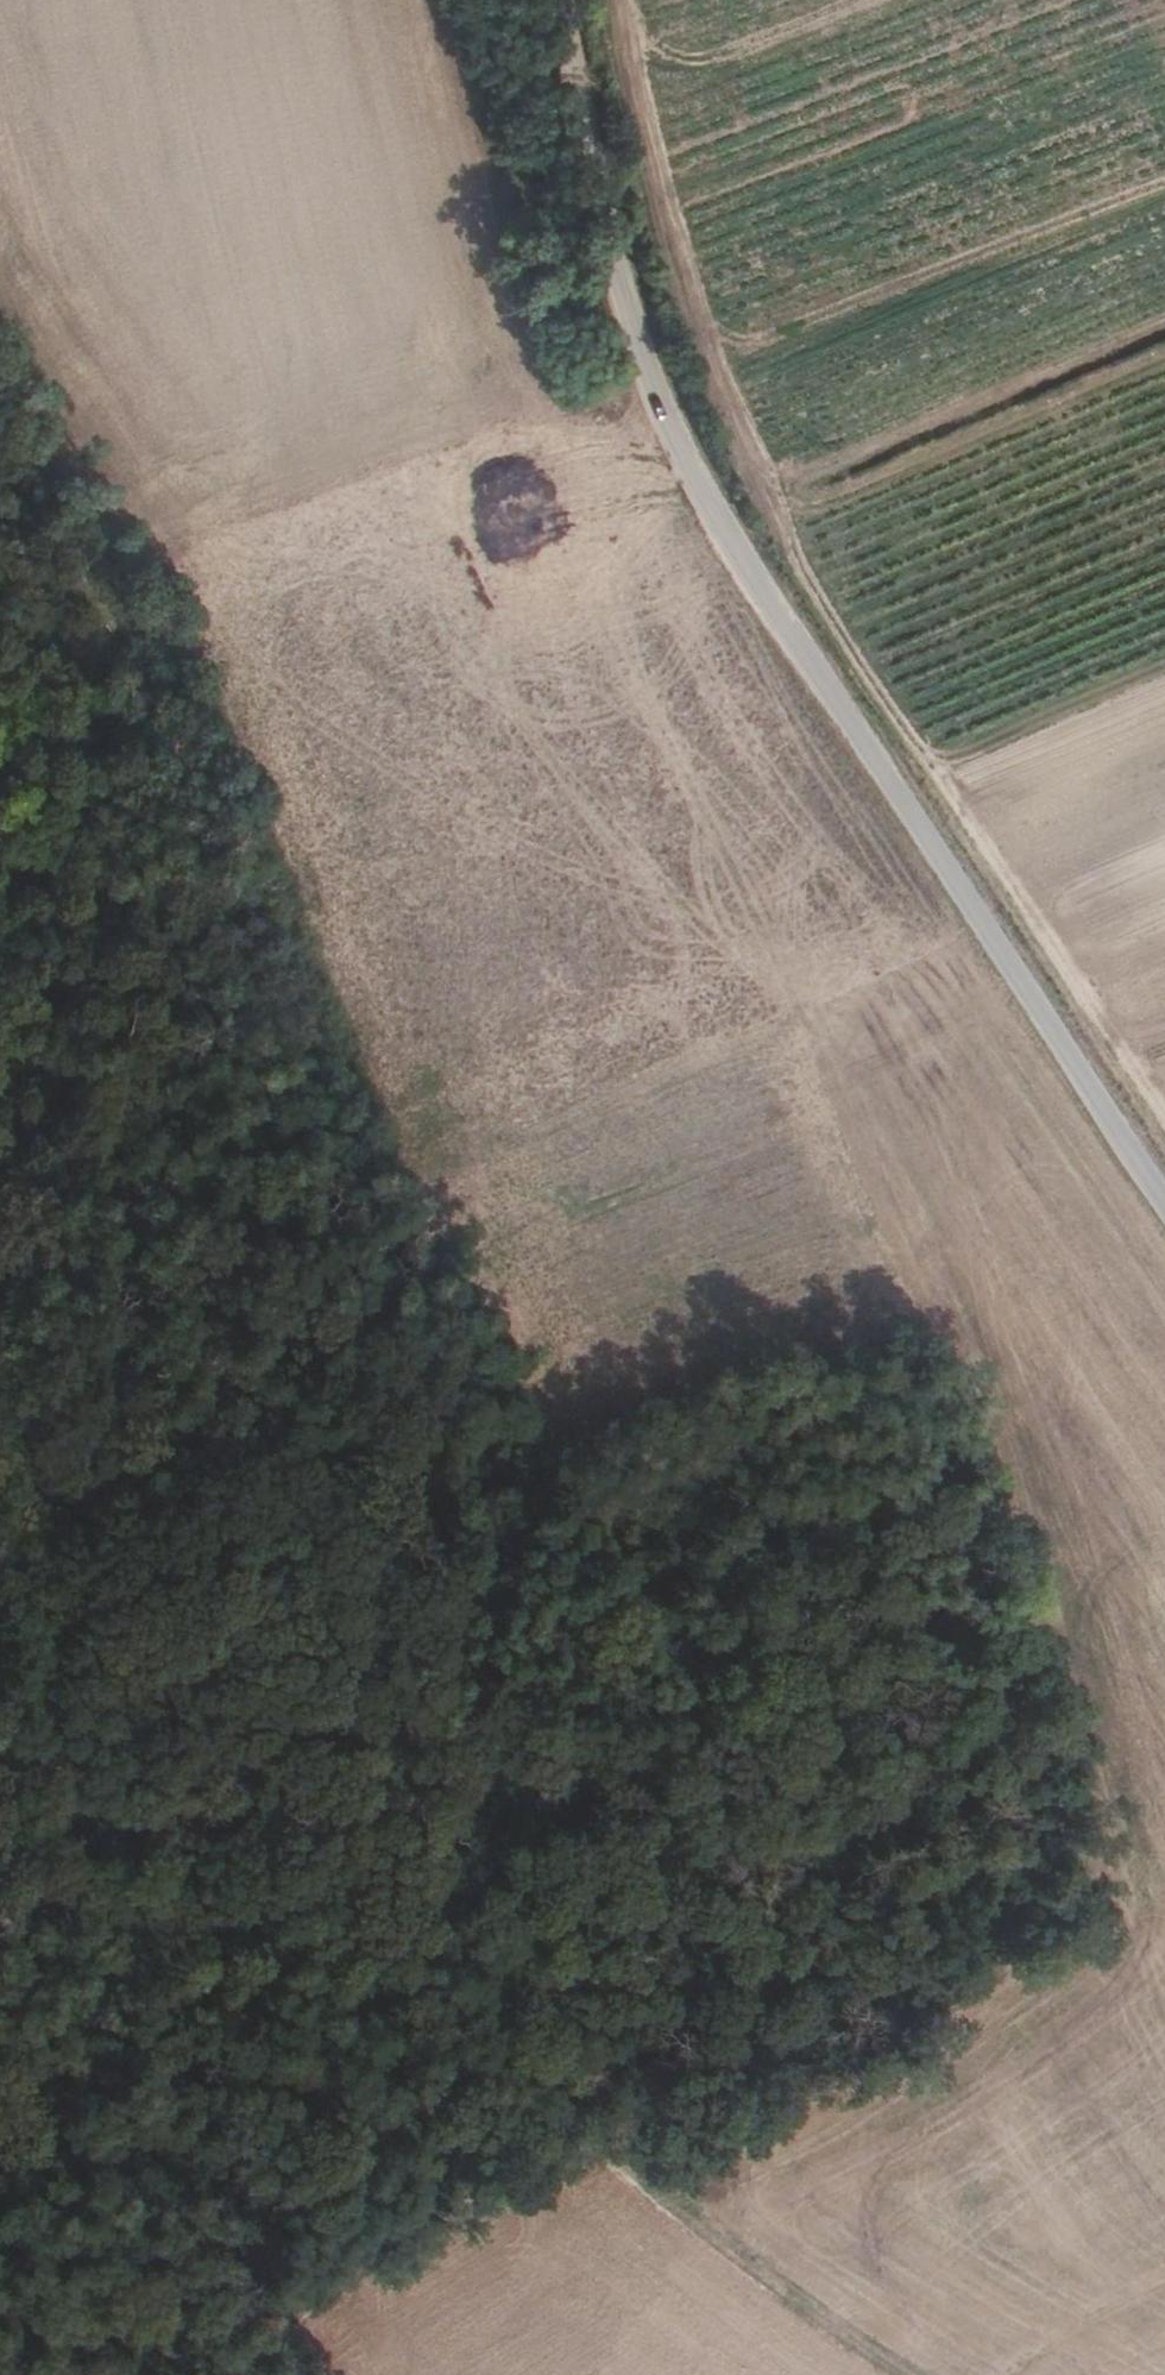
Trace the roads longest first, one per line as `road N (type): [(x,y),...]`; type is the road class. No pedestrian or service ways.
road 1 (unclassified): [(552,0),(623,332),(705,505),(1164,1199)]
road 2 (track): [(0,1897),(51,1958),(254,2058),(335,2085),(501,2092),(598,2151),(696,2237),(887,2374)]

